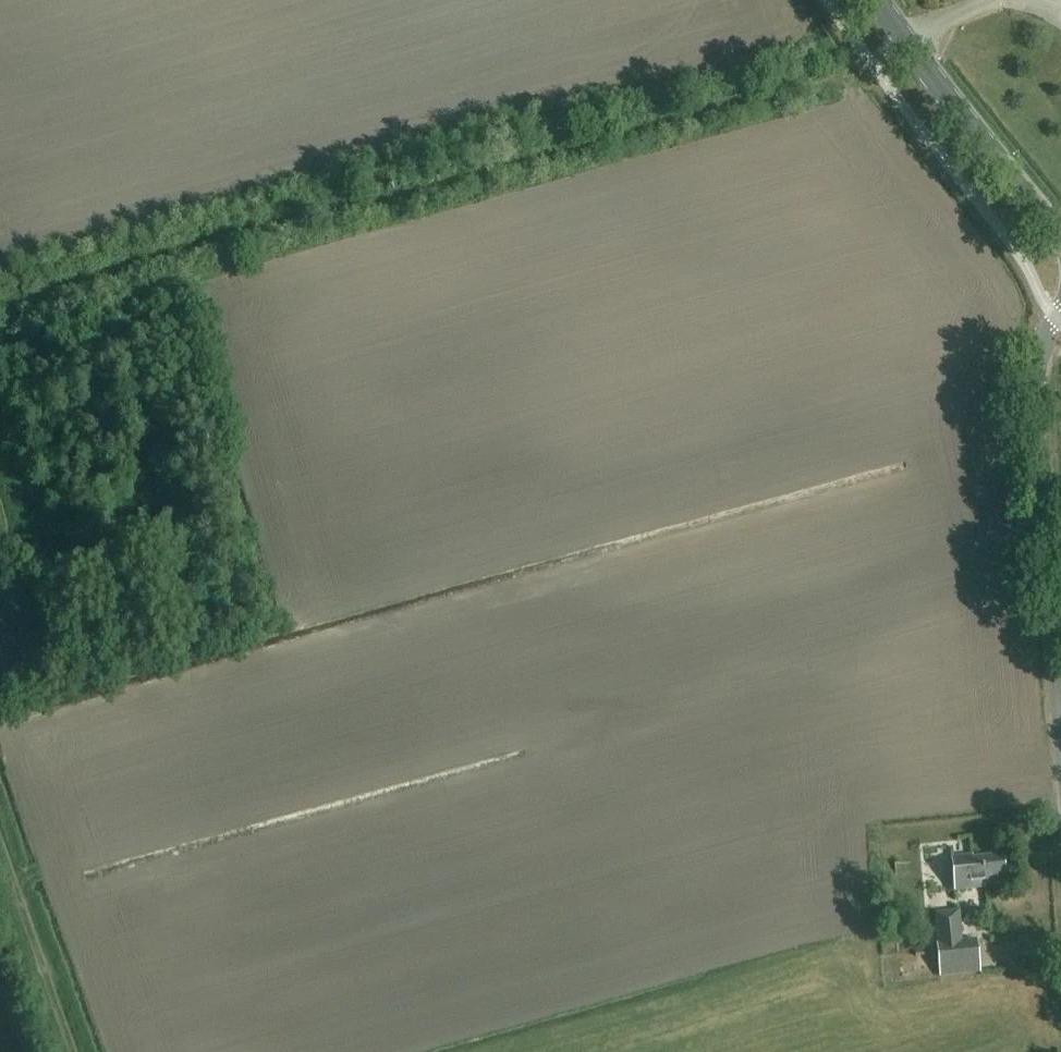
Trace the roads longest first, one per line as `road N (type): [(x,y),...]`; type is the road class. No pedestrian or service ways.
road 1 (unclassified): [(1060,743),(1037,393),(1043,345),(1060,310)]
road 2 (secondary): [(1060,238),(878,0)]
road 3 (track): [(75,1051),(0,844)]

